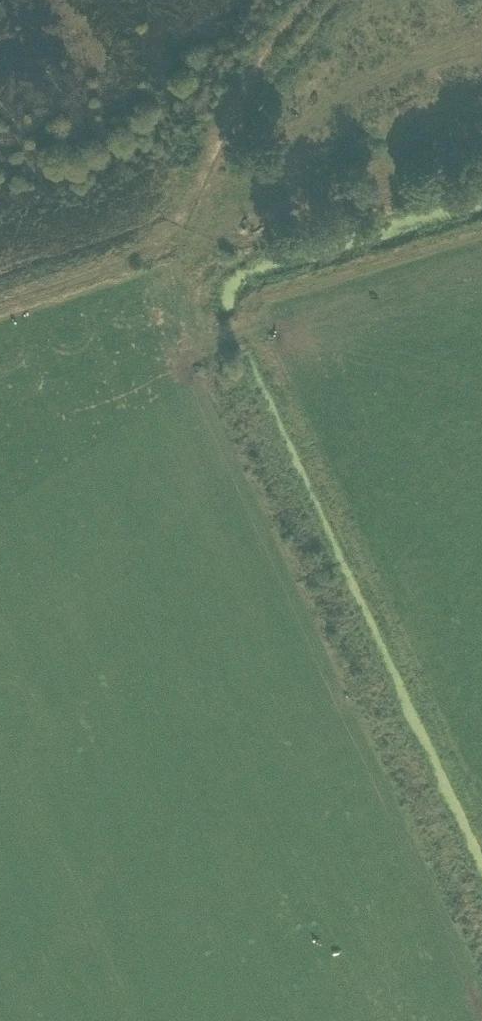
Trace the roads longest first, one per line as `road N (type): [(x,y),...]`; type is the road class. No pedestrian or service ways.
road 1 (track): [(0,307),(101,276),(165,243),(248,83),(312,0)]

